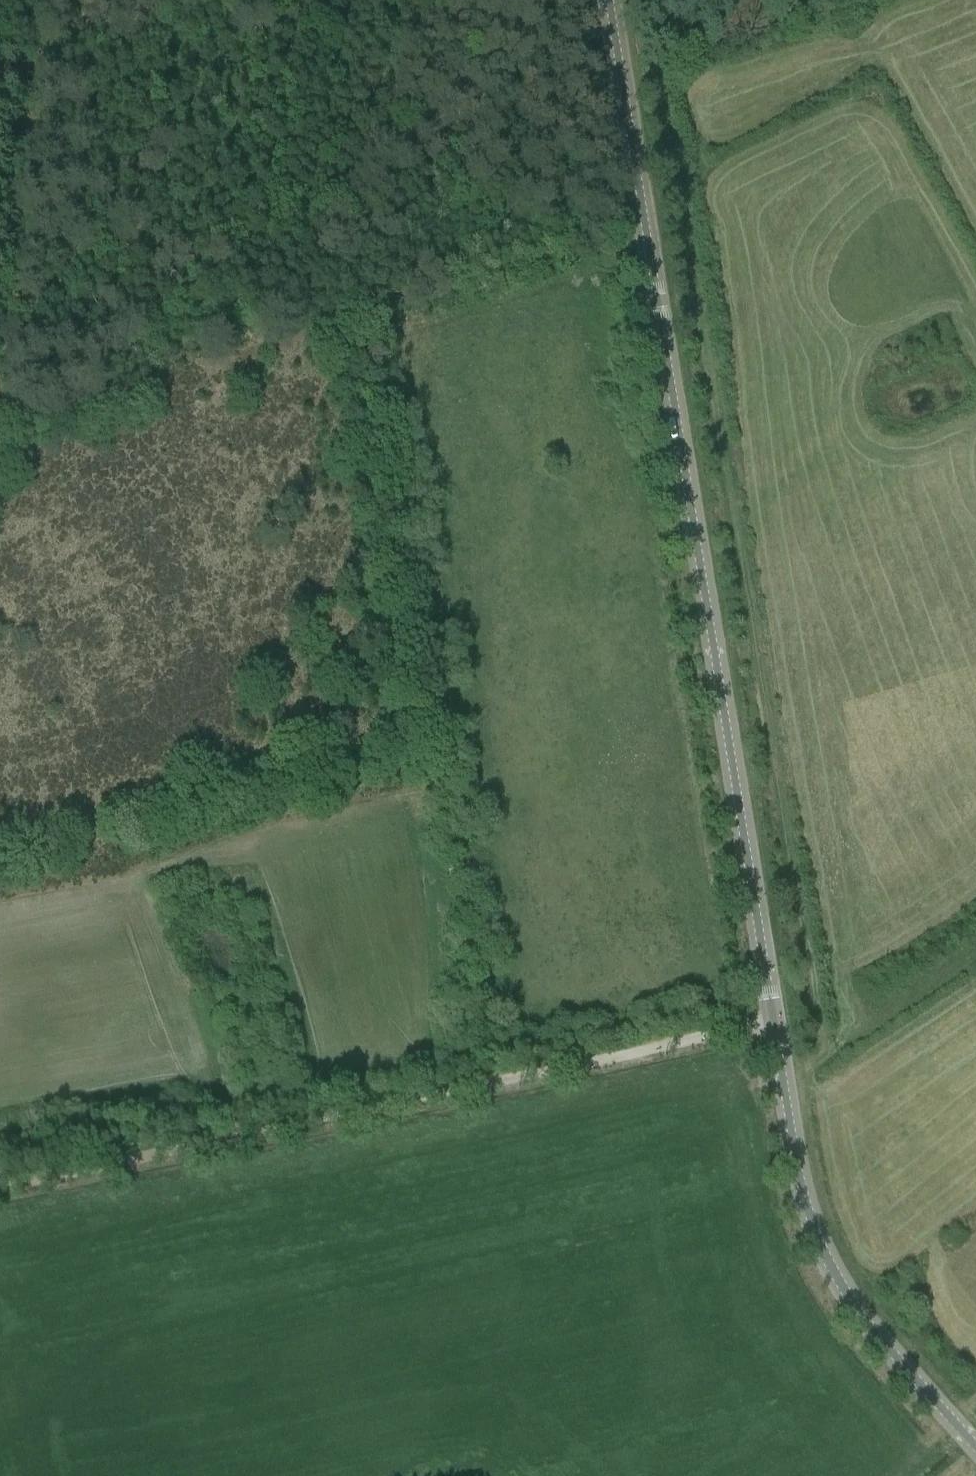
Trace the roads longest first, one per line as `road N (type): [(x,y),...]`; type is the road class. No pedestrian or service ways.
road 1 (tertiary): [(975,1451),(851,1320),(823,1280),(798,1217),(605,0)]
road 2 (track): [(0,1190),(765,1028)]

